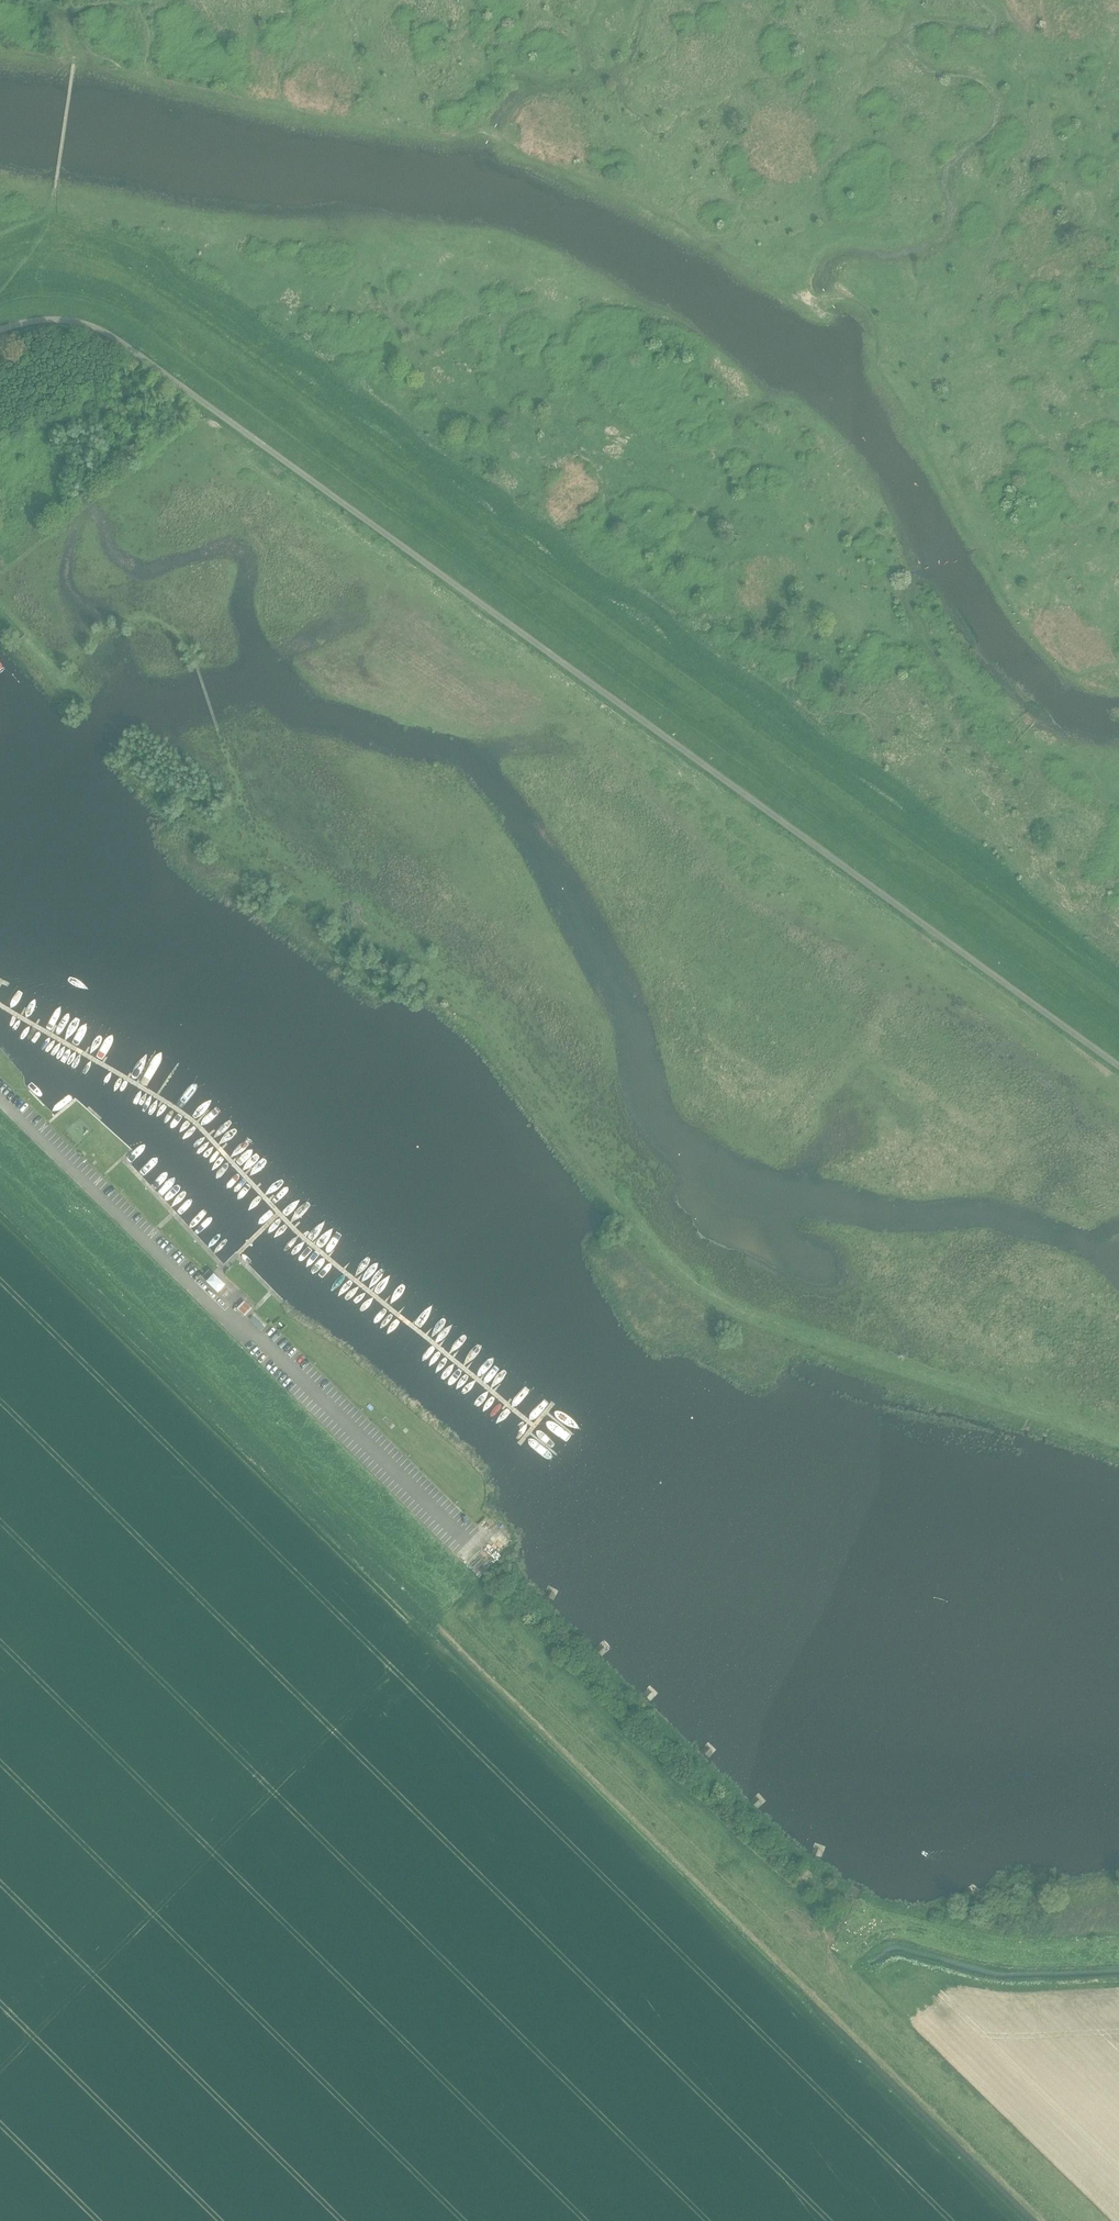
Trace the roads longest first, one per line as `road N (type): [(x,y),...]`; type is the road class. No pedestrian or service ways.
road 1 (unclassified): [(1118,1066),(115,337),(51,320),(0,330)]
road 2 (track): [(835,1951),(893,1926),(993,1951),(1118,1946)]

